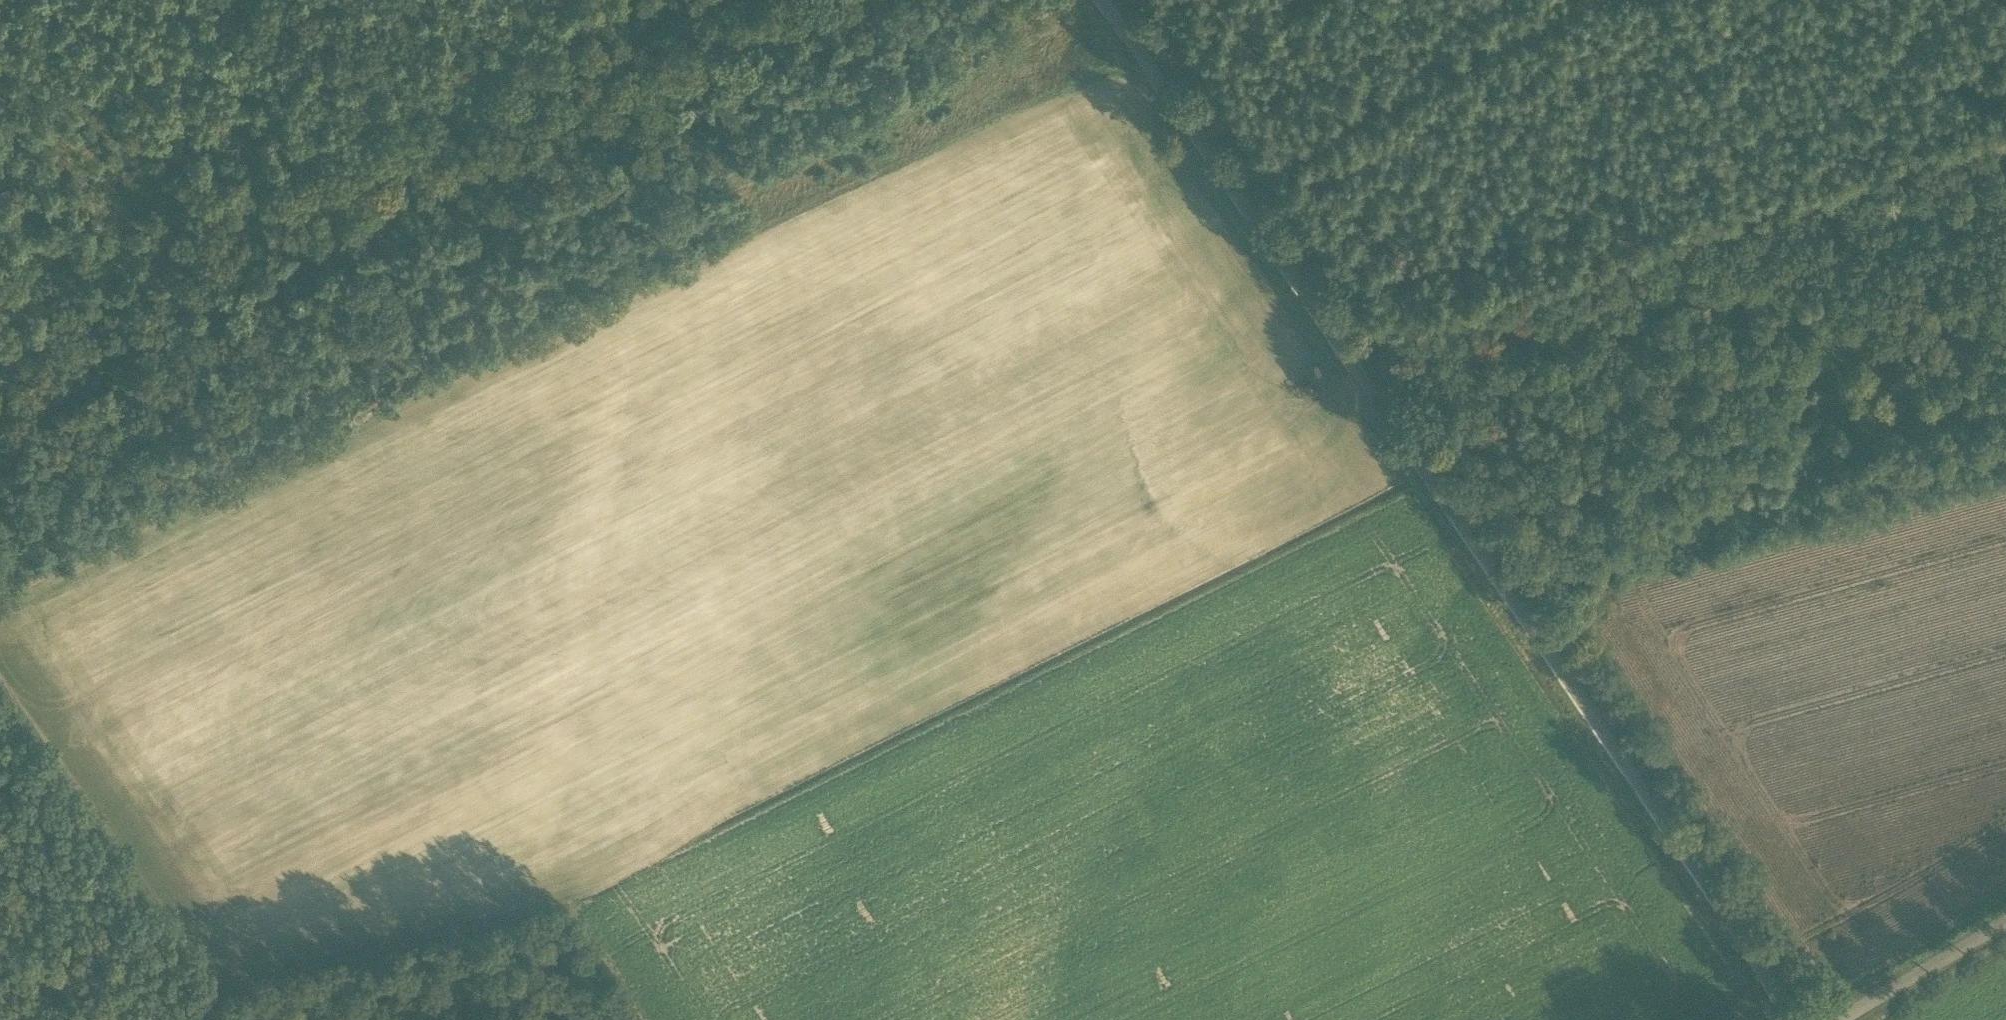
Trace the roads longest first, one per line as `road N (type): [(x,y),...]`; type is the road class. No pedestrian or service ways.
road 1 (unclassified): [(1792,1019),(1734,923),(1102,0)]
road 2 (track): [(720,0),(8,355),(0,384)]
road 3 (unclassified): [(1838,1019),(2005,920)]

